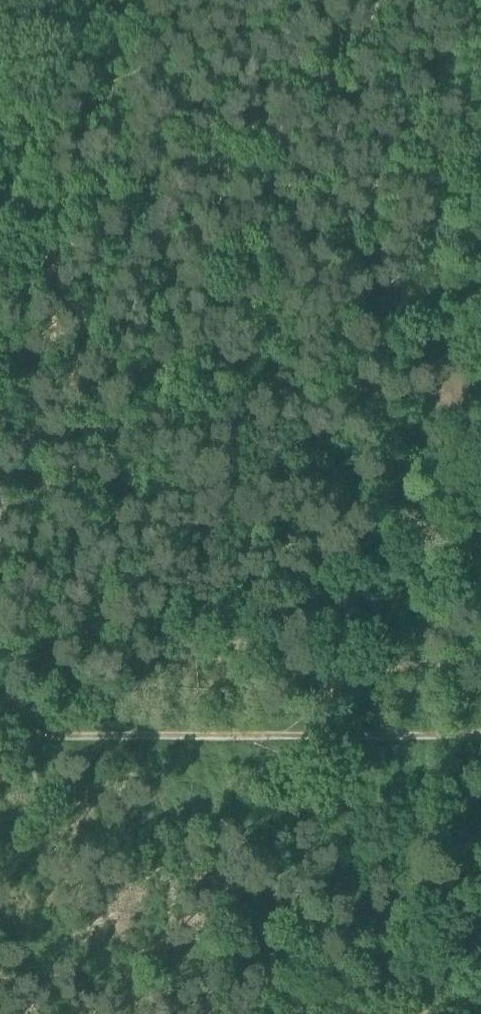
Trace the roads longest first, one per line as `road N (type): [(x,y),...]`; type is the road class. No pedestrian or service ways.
road 1 (track): [(480,731),(0,735)]
road 2 (track): [(36,0),(0,172)]

